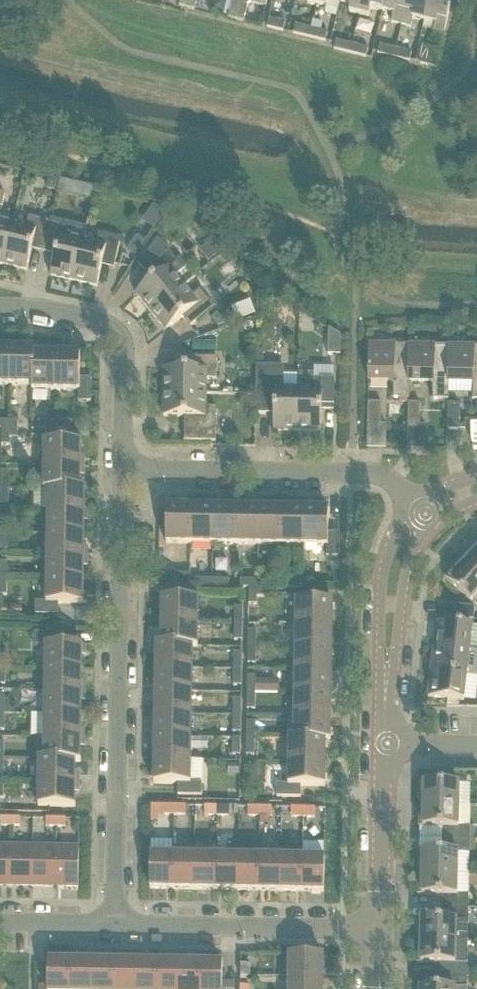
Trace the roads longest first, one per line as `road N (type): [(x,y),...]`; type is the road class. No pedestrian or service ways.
road 1 (residential): [(115,923),(121,469)]
road 2 (residential): [(424,516),(389,481),(351,474),(121,469)]
road 3 (residential): [(379,928),(115,923)]
road 4 (residential): [(121,469),(122,342),(108,323),(0,306)]
road 5 (tertiary): [(384,746),(393,570),(424,516)]
road 6 (tertiary): [(379,928),(384,746)]

